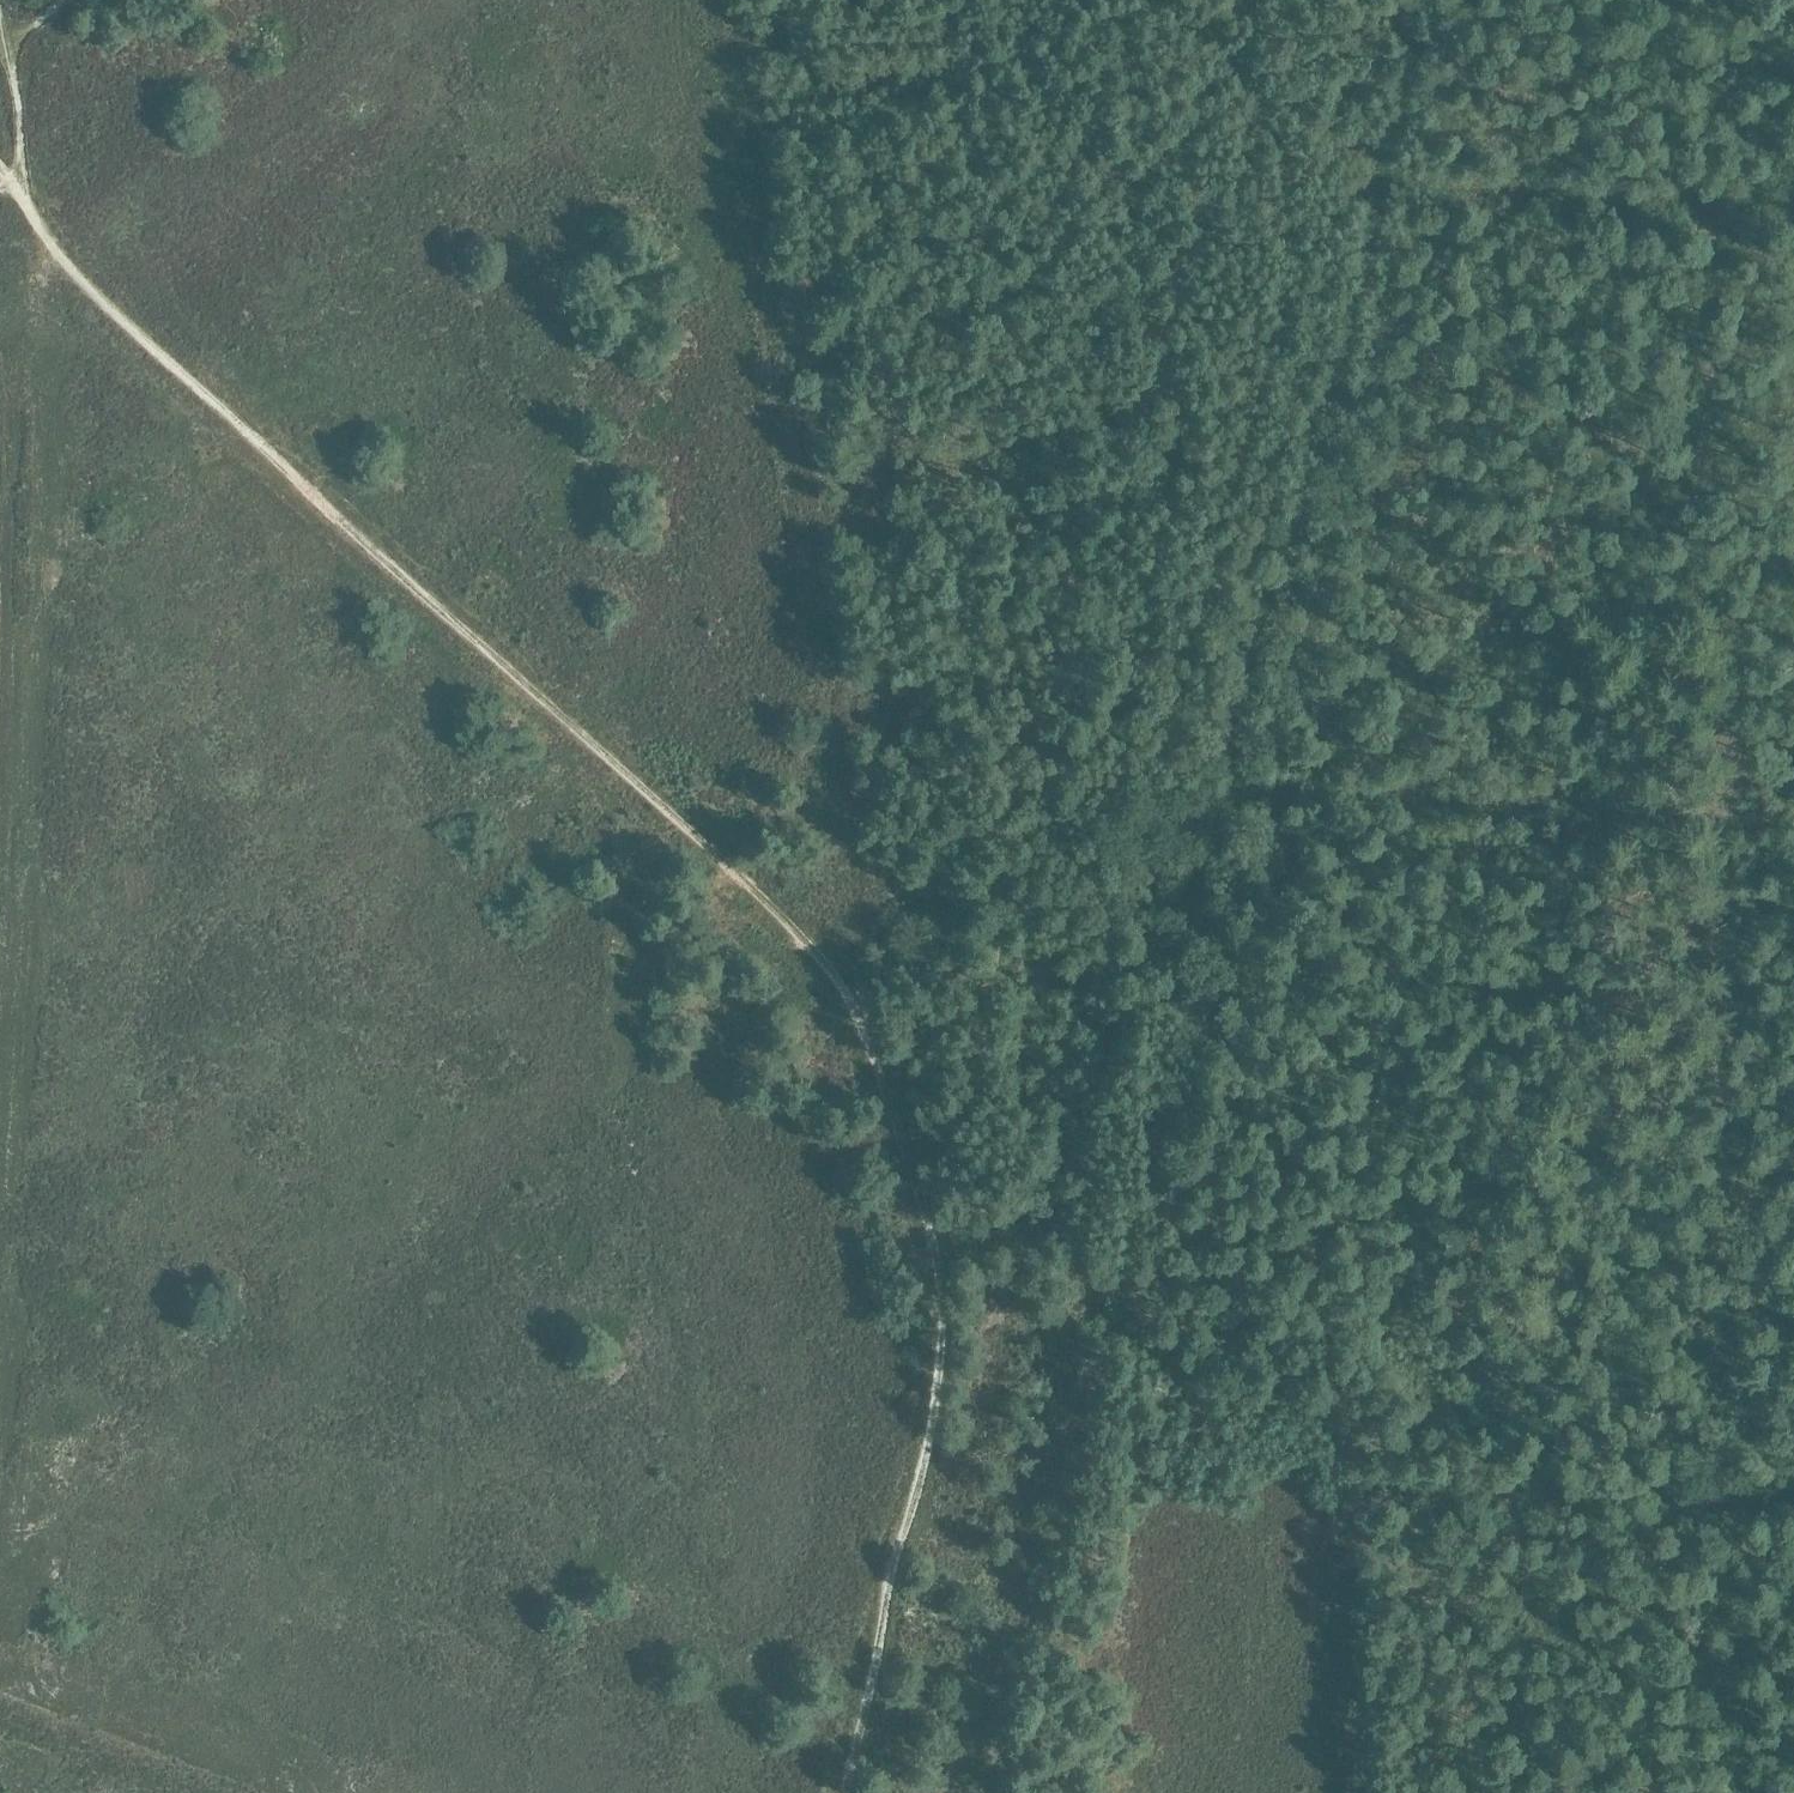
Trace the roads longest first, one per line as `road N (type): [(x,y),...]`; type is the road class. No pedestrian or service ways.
road 1 (track): [(875,1058),(849,1000),(781,915),(123,322),(45,231),(24,193)]
road 2 (track): [(987,988),(1128,966),(1152,955),(1169,935),(1327,409),(1428,0)]
road 3 (track): [(845,1792),(930,1436),(940,1364),(937,1250),(875,1058)]

